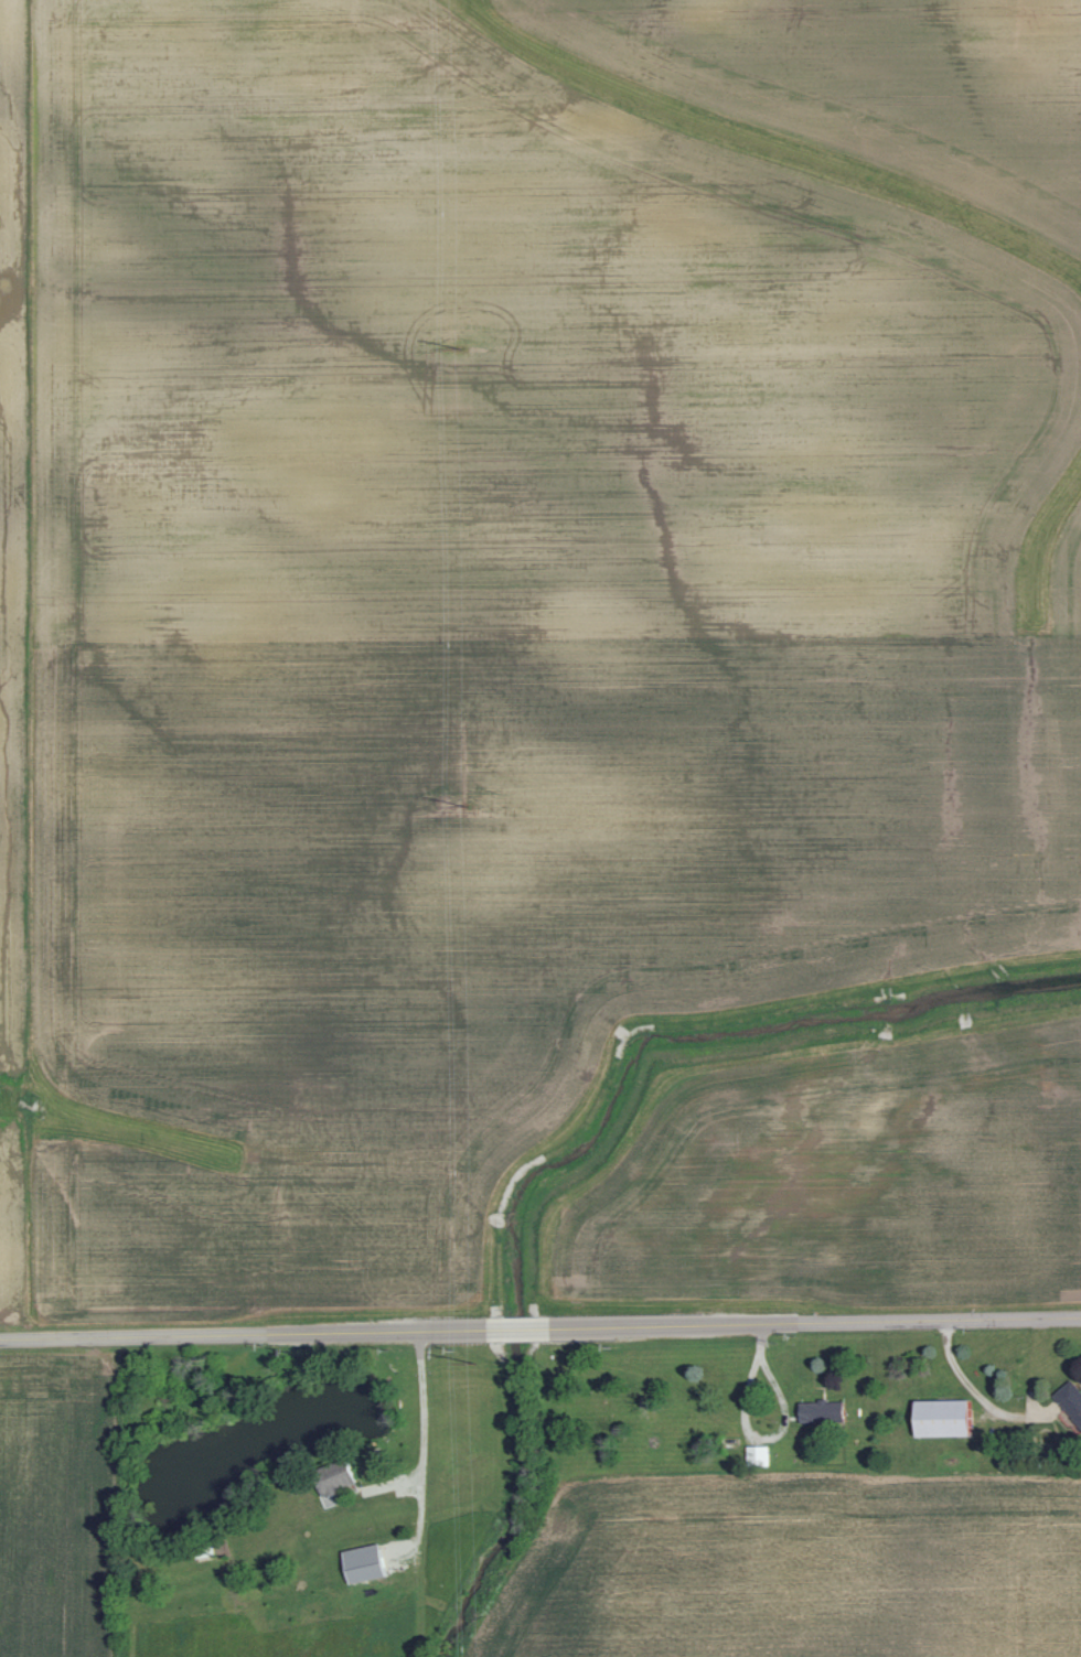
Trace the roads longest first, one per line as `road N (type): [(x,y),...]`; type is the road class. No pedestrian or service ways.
road 1 (residential): [(0,1340),(1080,1318)]

